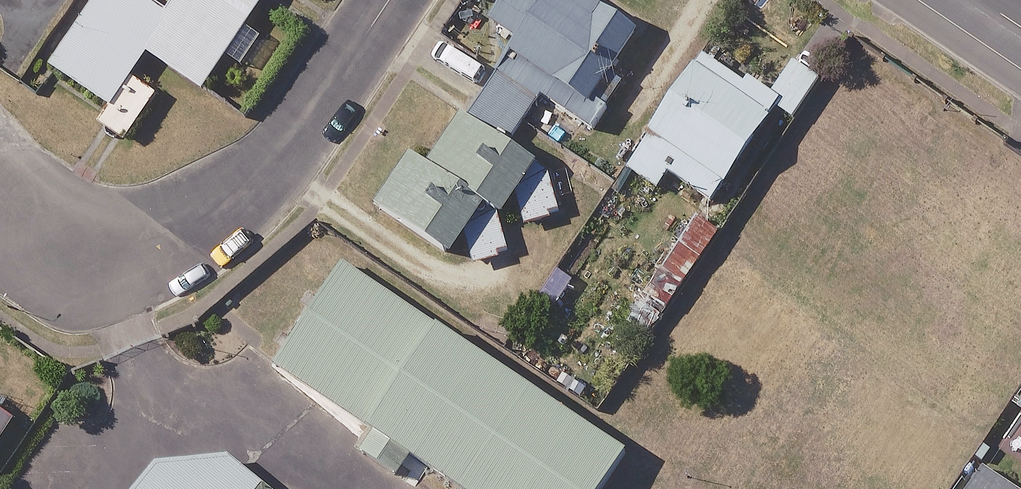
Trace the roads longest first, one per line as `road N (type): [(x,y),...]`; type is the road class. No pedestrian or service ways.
road 1 (residential): [(31,220),(84,250),(129,258),(243,201),(387,0)]

